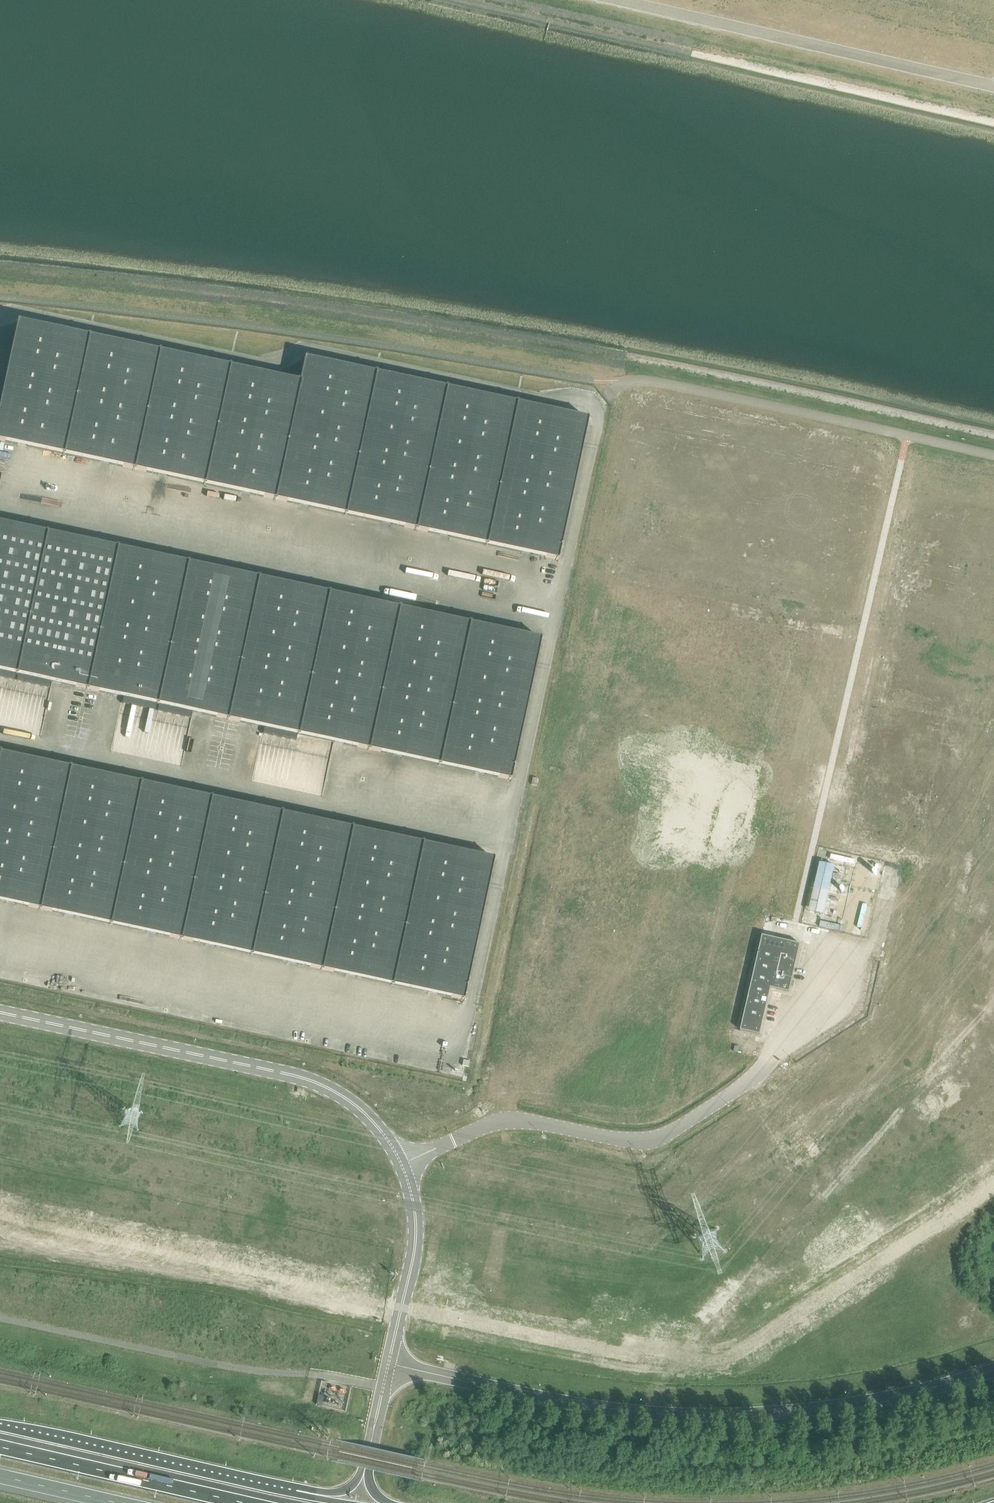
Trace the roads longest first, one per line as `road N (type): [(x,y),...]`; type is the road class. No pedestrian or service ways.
road 1 (unclassified): [(0,1014),(291,1075),(359,1109),(402,1166),(416,1218),(389,1365)]
road 2 (unclassified): [(389,1365),(610,1410),(701,1415),(855,1403),(993,1370)]
road 3 (unclassified): [(993,87),(619,0)]
road 4 (unclassified): [(626,382),(993,459)]
road 5 (primary): [(314,1497),(0,1428)]
road 6 (motorway): [(246,1502),(0,1447)]
road 7 (motorway): [(0,1476),(119,1502)]

